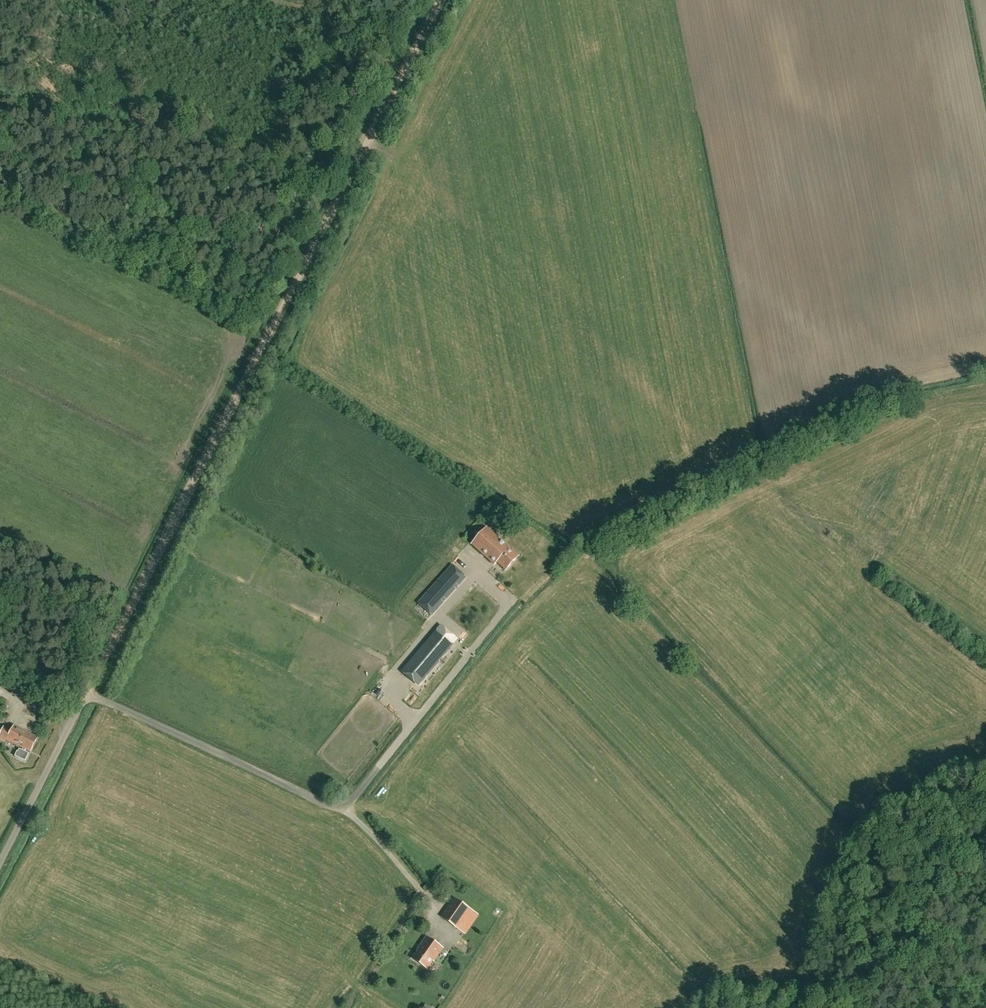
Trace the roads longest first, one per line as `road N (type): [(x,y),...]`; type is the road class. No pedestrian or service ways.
road 1 (track): [(87,694),(438,0)]
road 2 (unclassified): [(0,862),(87,694)]

